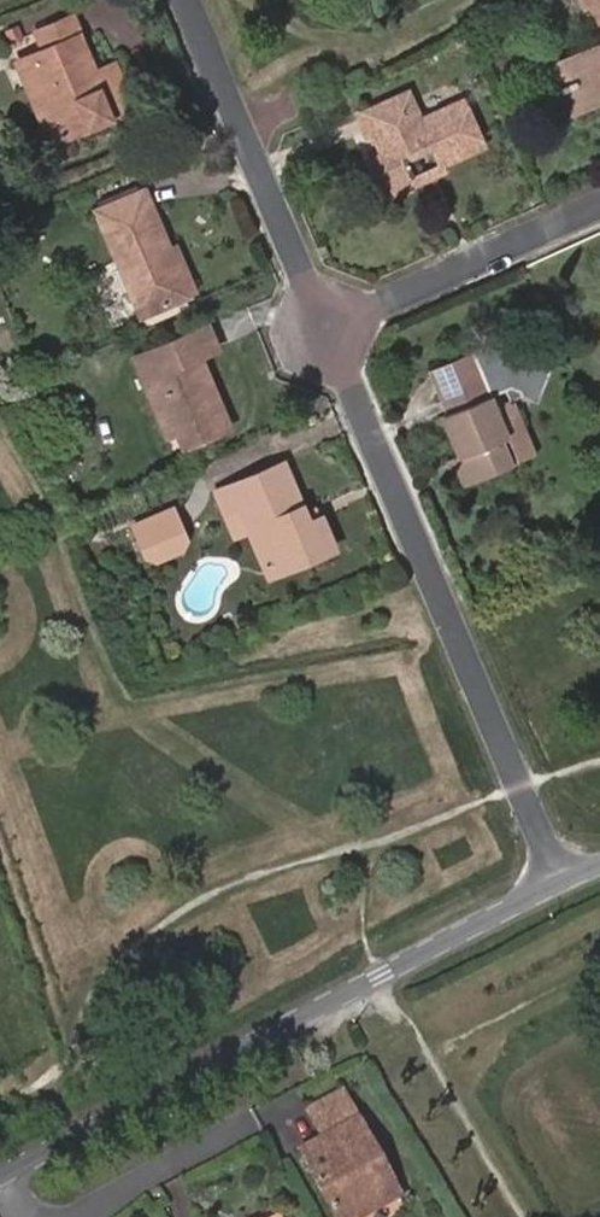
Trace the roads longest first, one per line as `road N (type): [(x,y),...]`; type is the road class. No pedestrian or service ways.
road 1 (residential): [(564,881),(0,1177)]
road 2 (residential): [(564,881),(326,325)]
road 3 (residential): [(326,325),(187,0)]
road 4 (residential): [(599,200),(326,325)]

